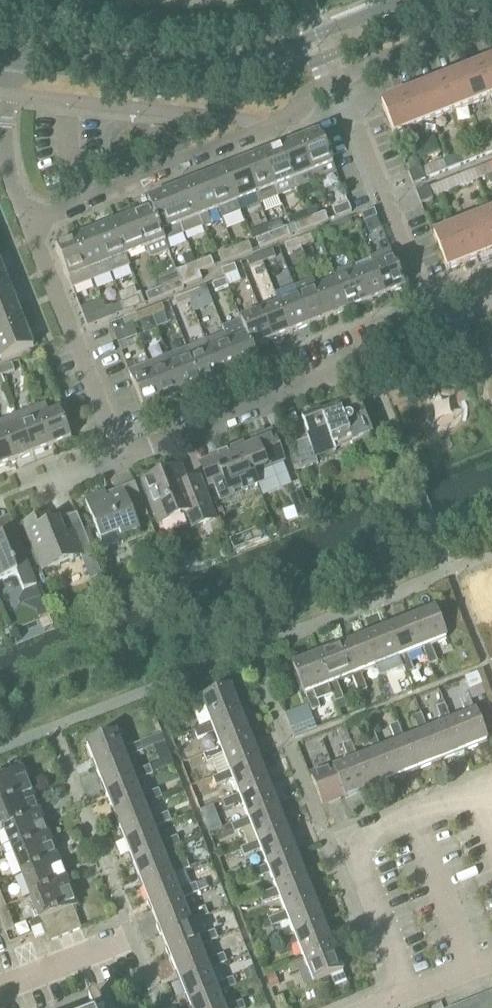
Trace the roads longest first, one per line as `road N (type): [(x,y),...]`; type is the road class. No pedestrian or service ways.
road 1 (tertiary): [(429,0),(221,76),(9,56)]
road 2 (residential): [(429,305),(427,336),(118,453)]
road 3 (residential): [(31,225),(280,126),(340,80)]
road 4 (residential): [(118,453),(31,225)]
road 5 (residential): [(340,80),(429,305)]
road 6 (residential): [(491,822),(479,790),(347,843)]
road 7 (residential): [(31,225),(6,157),(9,56)]
road 8 (residential): [(347,843),(410,1003)]
road 9 (residential): [(340,80),(491,16)]

